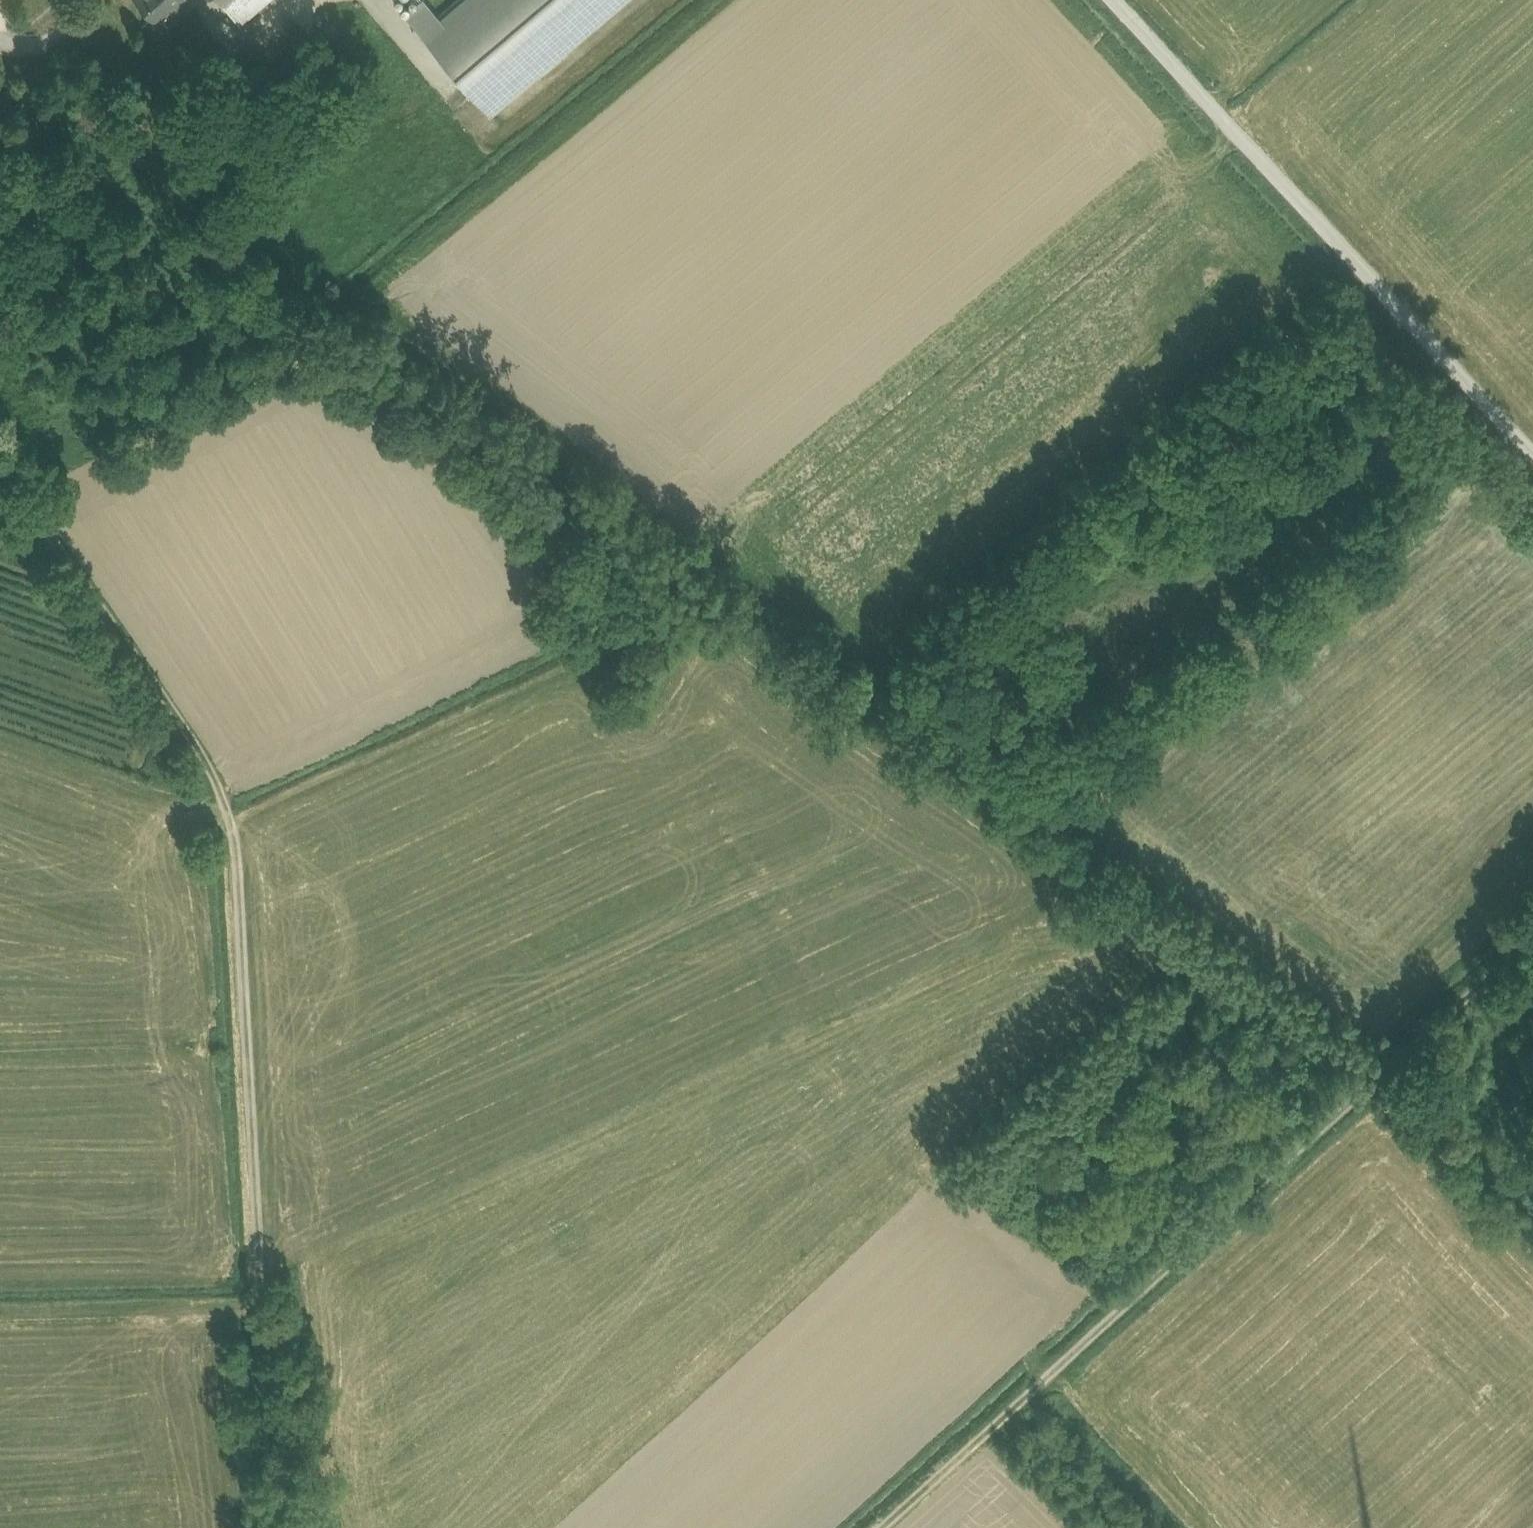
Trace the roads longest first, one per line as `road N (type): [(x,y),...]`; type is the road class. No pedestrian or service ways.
road 1 (track): [(281,1527),(235,784),(0,464)]
road 2 (track): [(876,1527),(1532,958)]
road 3 (track): [(1532,394),(1176,0)]

